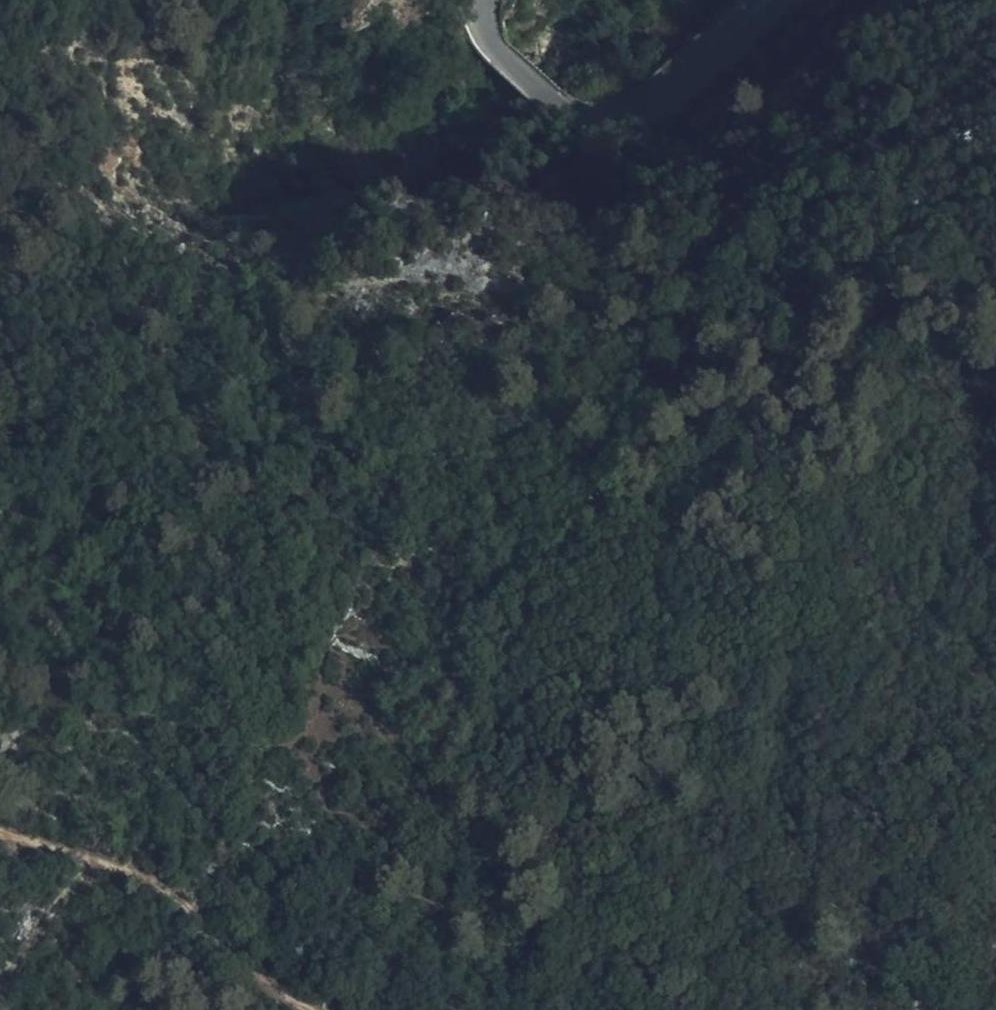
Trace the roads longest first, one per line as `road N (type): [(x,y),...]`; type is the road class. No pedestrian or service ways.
road 1 (tertiary): [(488,0),(485,22),(496,46),(578,113),(595,115),(620,115),(655,99),(770,0)]
road 2 (track): [(0,837),(78,855),(210,908),(332,1009)]

